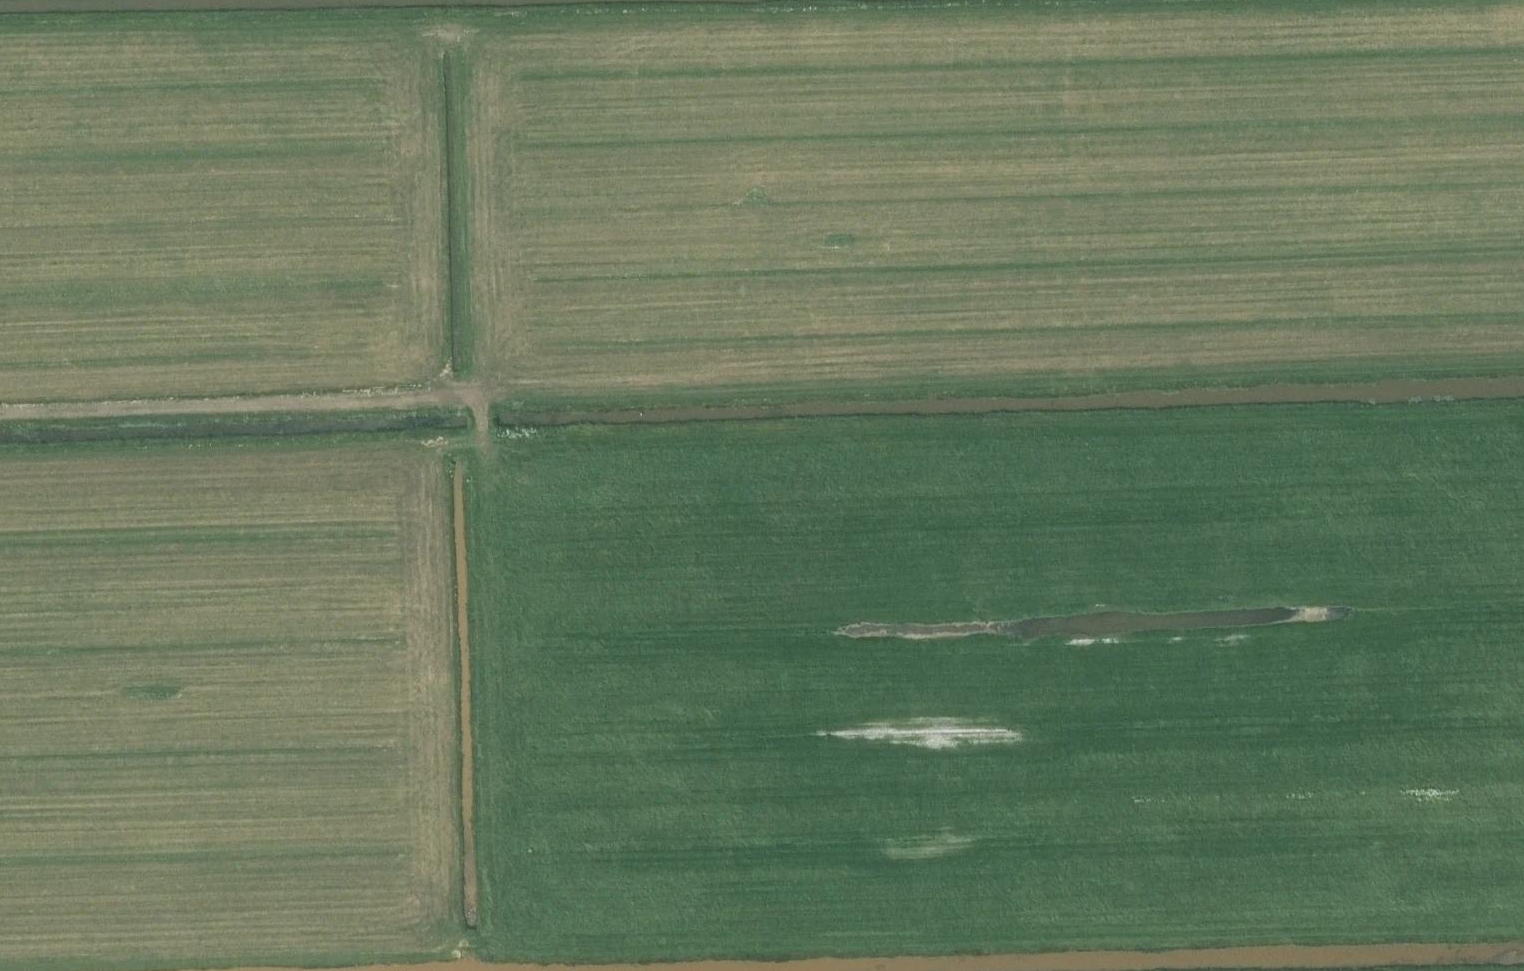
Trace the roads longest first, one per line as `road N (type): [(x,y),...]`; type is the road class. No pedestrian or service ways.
road 1 (track): [(0,412),(465,397)]

